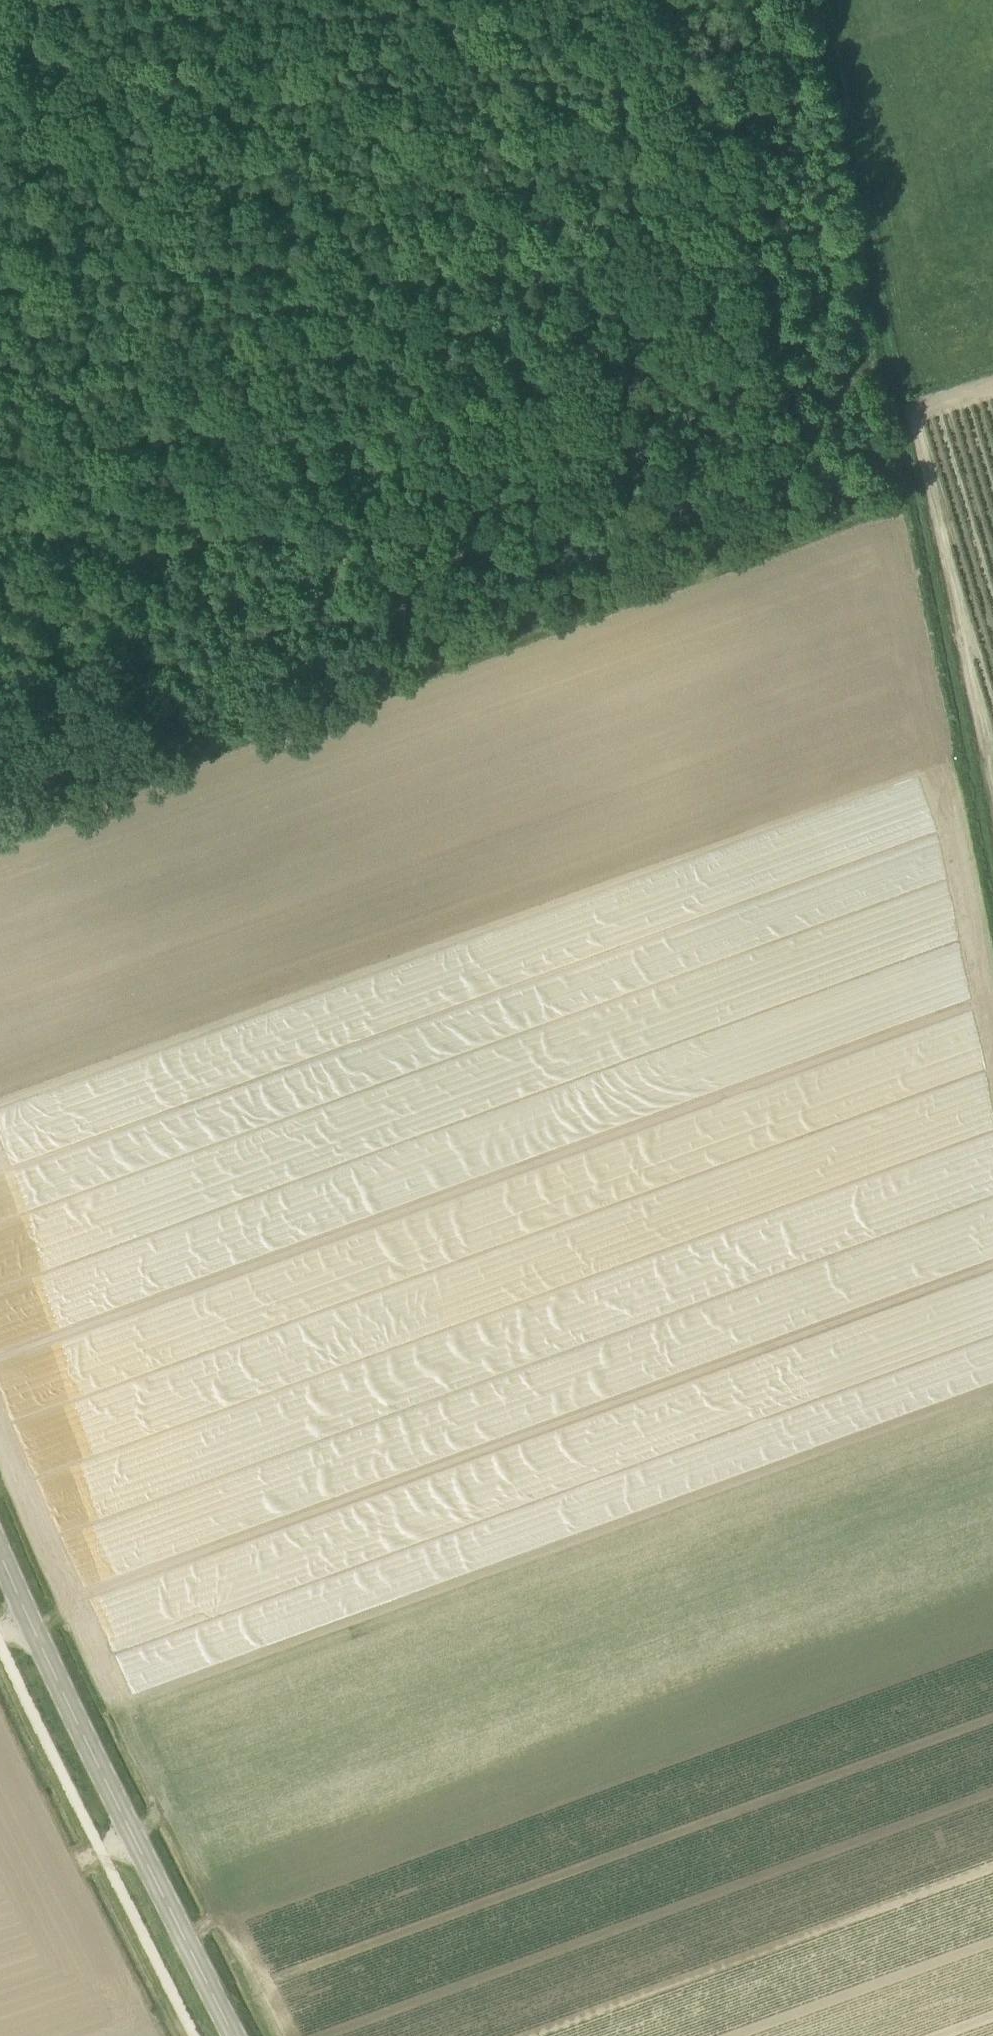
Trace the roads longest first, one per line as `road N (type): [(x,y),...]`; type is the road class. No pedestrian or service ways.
road 1 (secondary): [(231,2035),(0,1565)]

